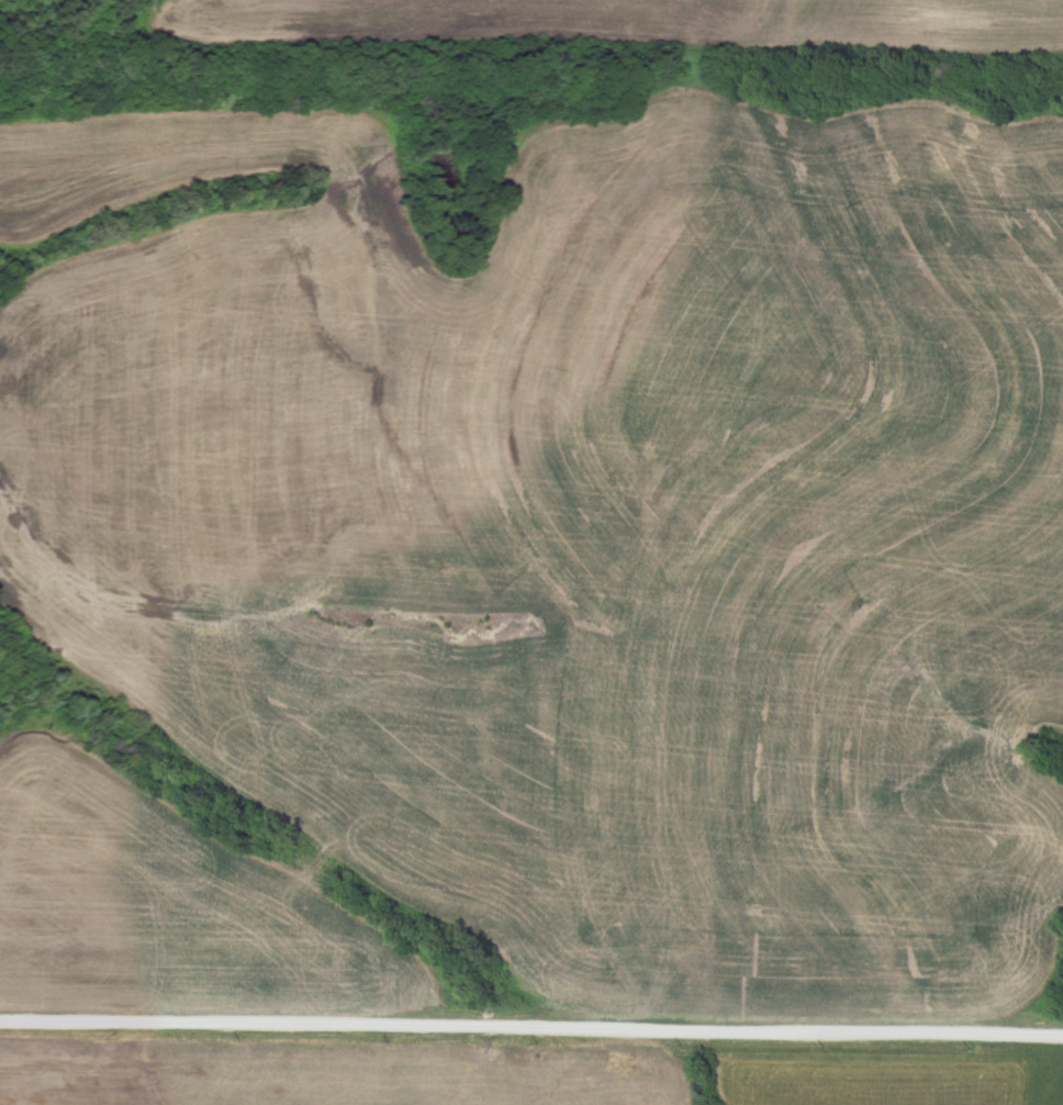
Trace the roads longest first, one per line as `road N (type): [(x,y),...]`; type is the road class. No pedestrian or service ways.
road 1 (residential): [(1062,1041),(0,1025)]

